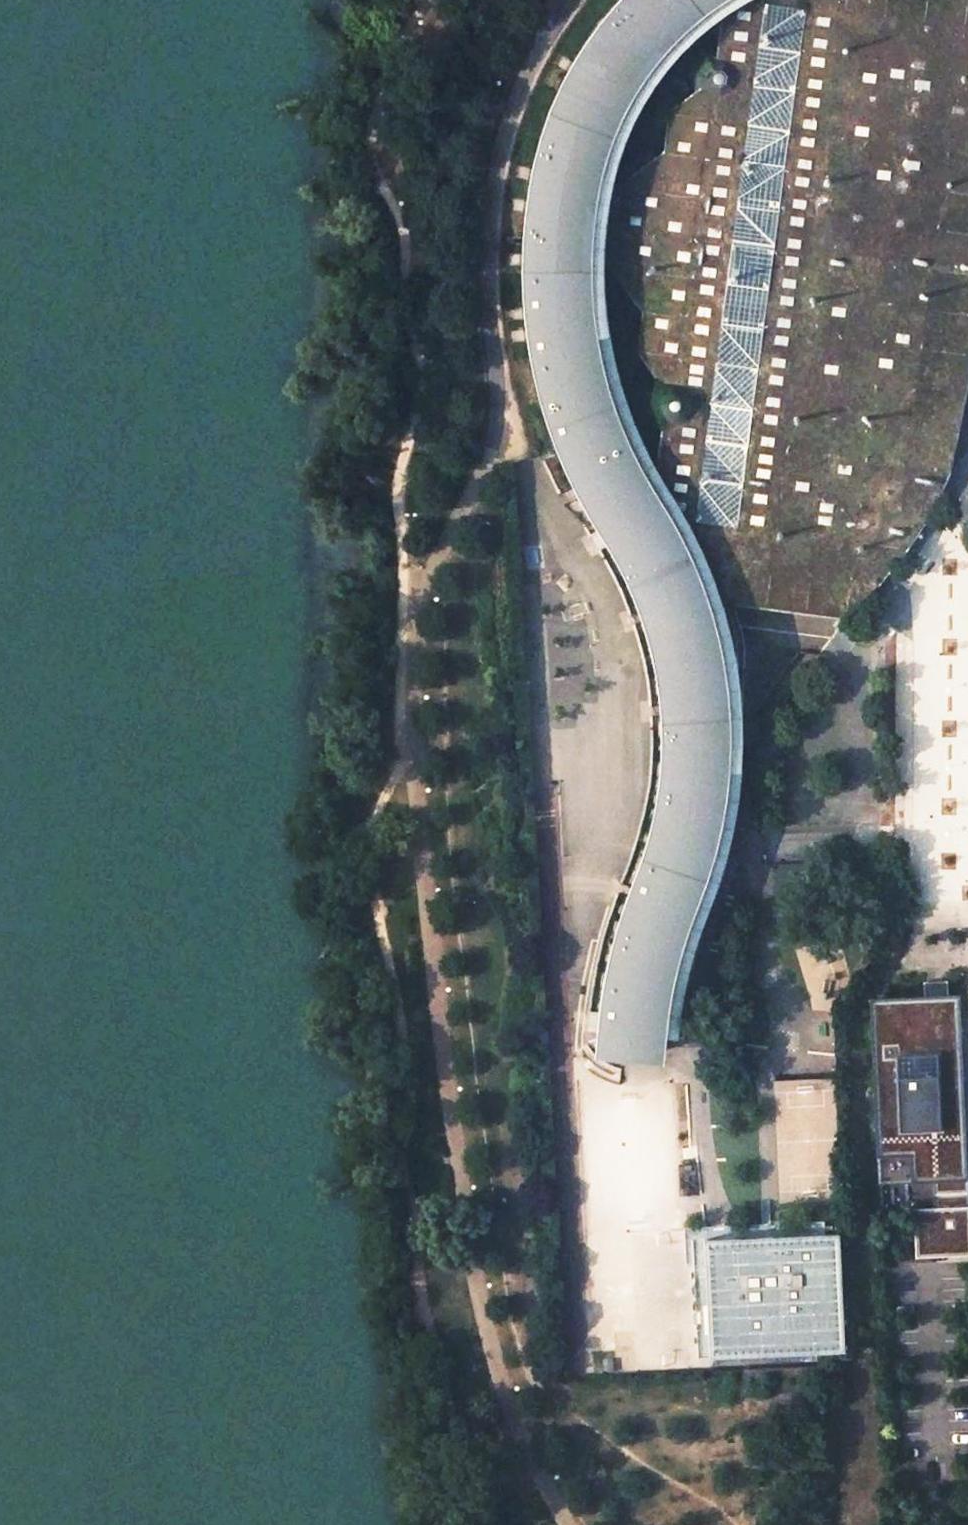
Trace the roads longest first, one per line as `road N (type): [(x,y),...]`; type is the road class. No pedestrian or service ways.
road 1 (unclassified): [(829,769),(852,671),(967,510)]

